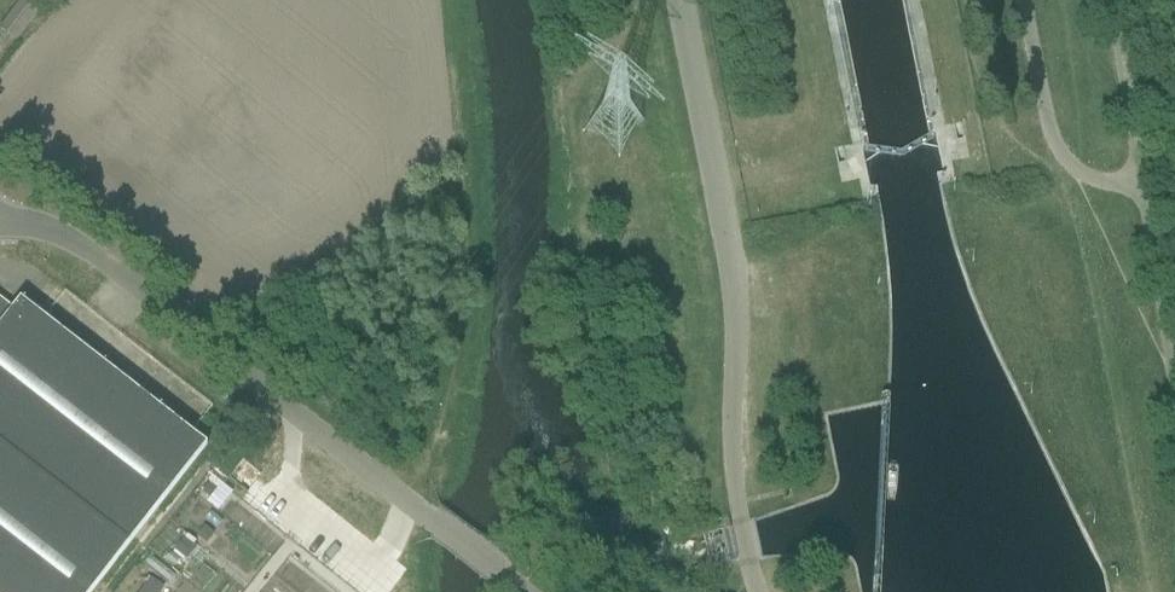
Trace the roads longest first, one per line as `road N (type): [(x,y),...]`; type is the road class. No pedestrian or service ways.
road 1 (unclassified): [(519,591),(84,247),(0,225)]
road 2 (unclassified): [(679,0),(734,291),(731,427),(756,591)]

